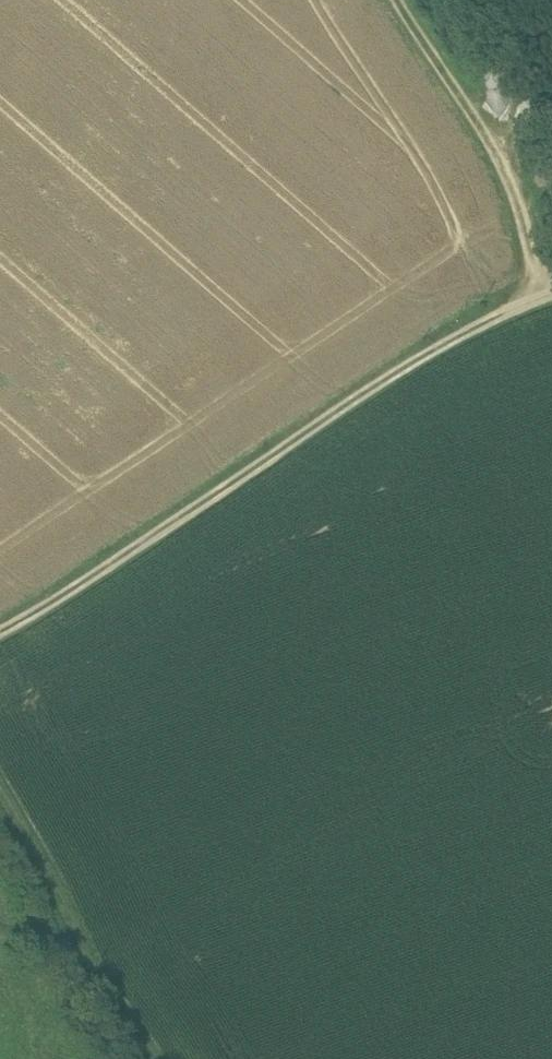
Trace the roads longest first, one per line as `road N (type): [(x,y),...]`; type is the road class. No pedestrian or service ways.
road 1 (track): [(551,290),(415,355),(73,589),(0,627)]
road 2 (track): [(539,295),(500,156),(403,0)]
road 3 (track): [(0,787),(93,966),(153,1058)]

